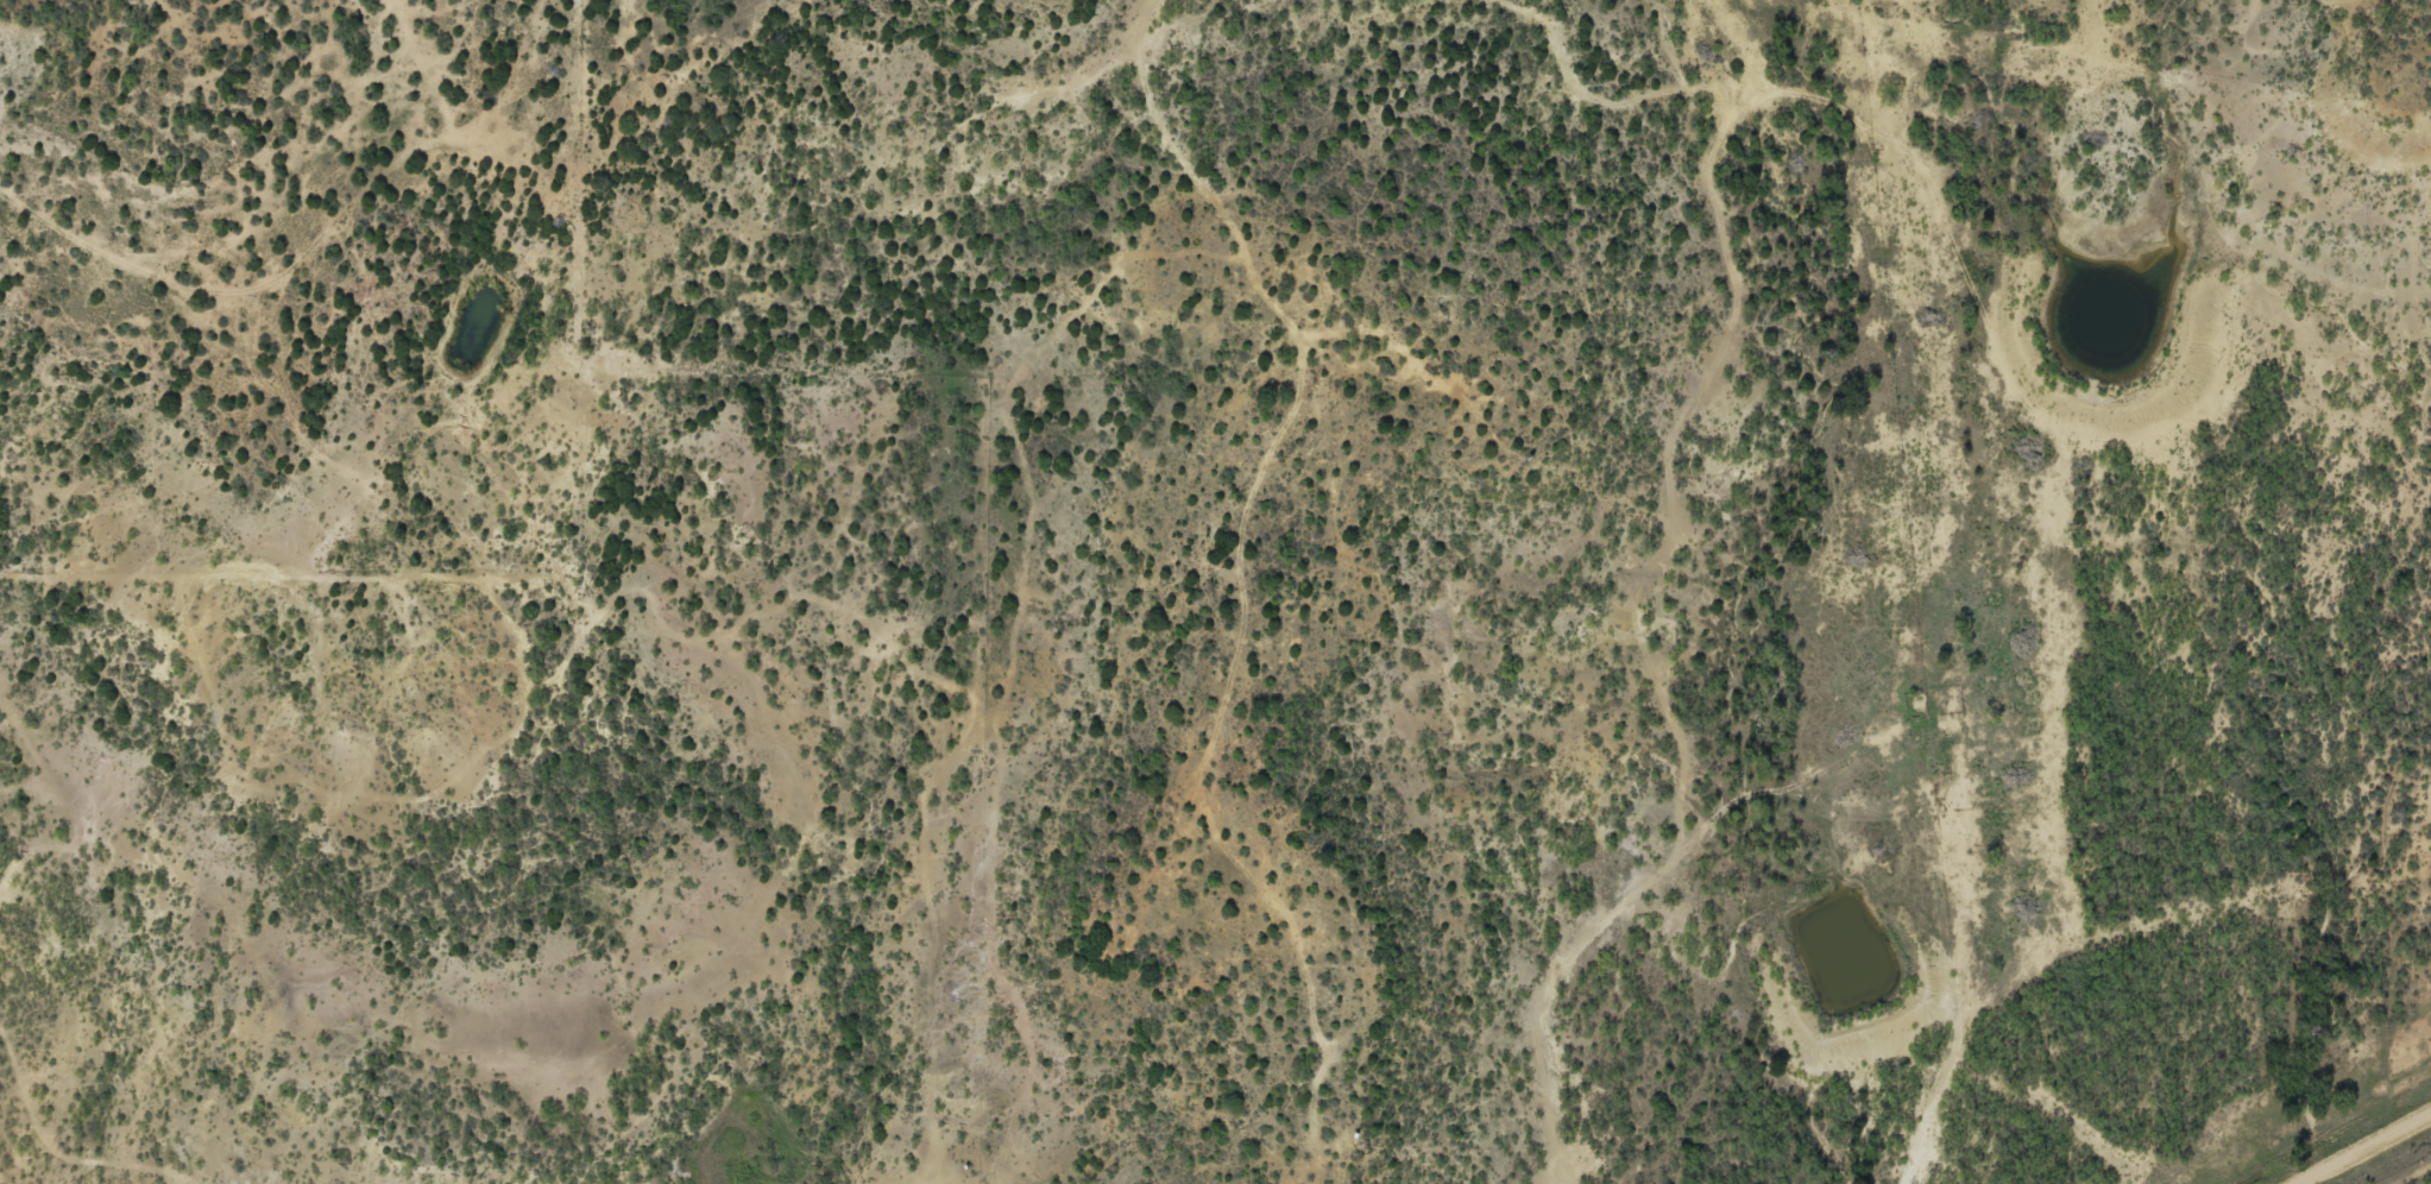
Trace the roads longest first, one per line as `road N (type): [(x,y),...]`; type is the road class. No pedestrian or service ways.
road 1 (residential): [(2296,1183),(2430,1112)]

